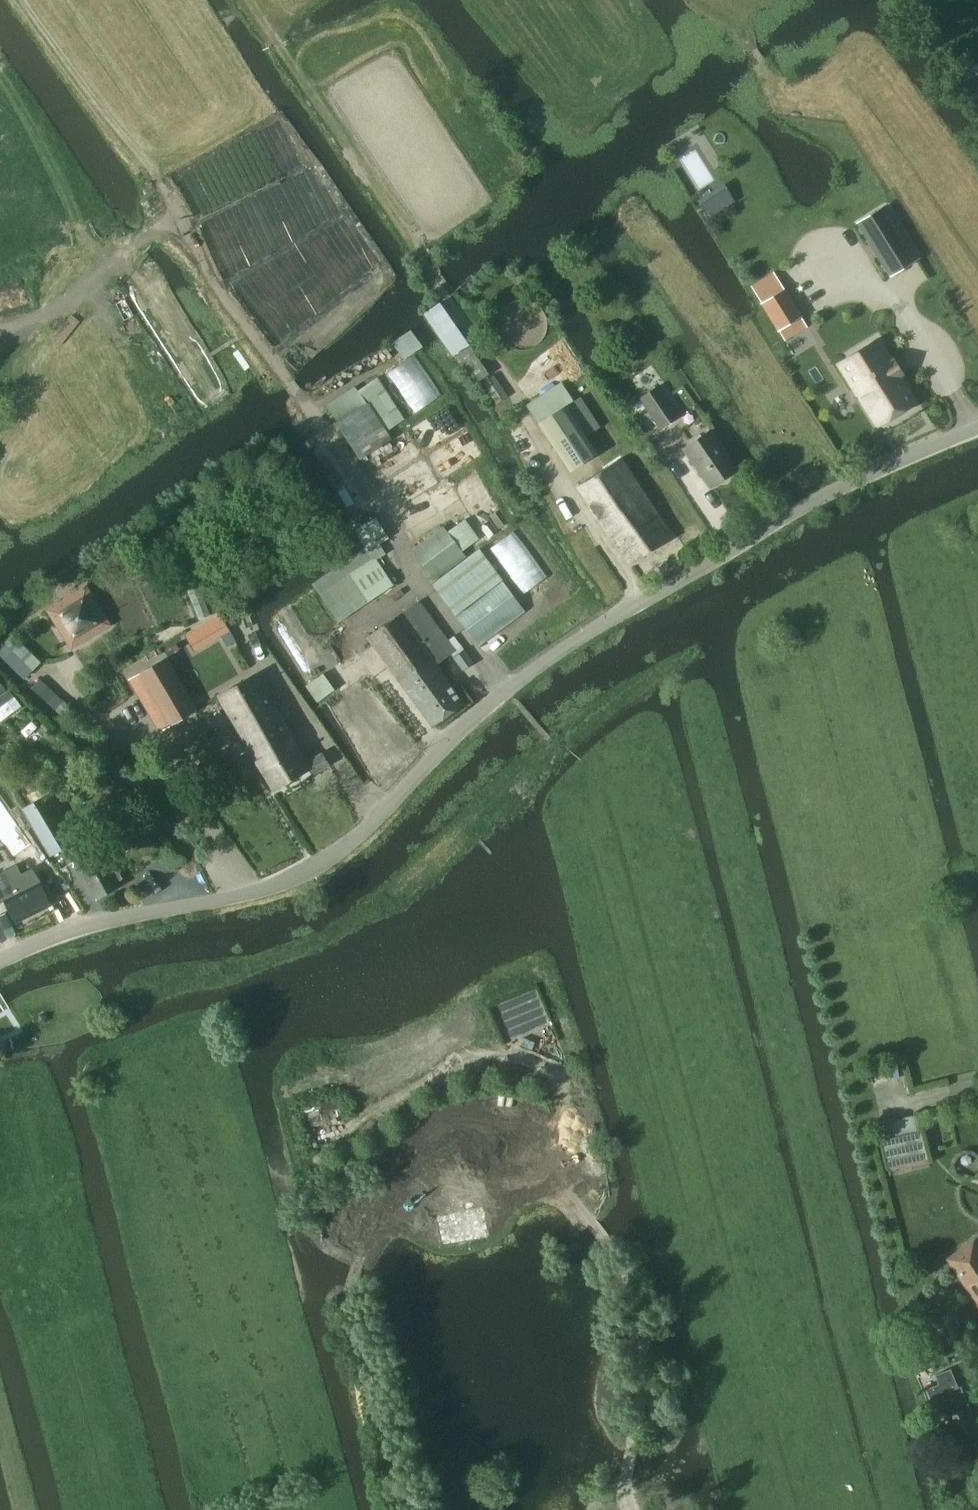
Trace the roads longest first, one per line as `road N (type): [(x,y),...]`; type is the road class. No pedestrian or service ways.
road 1 (unclassified): [(0,961),(86,925),(289,881),(335,853),(556,654),(771,523),(977,430)]

